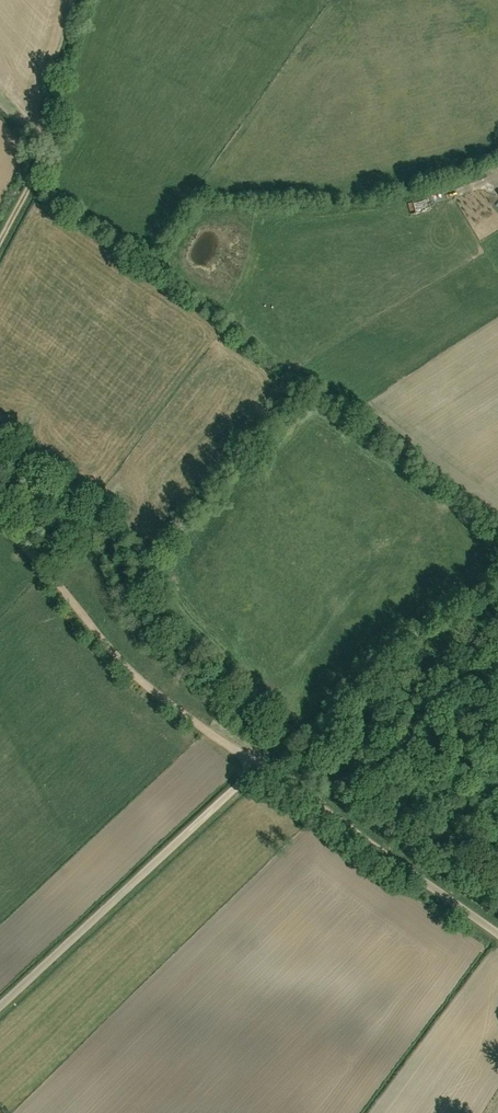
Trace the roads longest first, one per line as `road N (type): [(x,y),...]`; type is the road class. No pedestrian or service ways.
road 1 (track): [(0,516),(121,662),(260,766)]
road 2 (unclassified): [(0,1007),(260,766)]
road 3 (unclassified): [(497,932),(260,766)]
road 4 (track): [(497,617),(323,749)]

